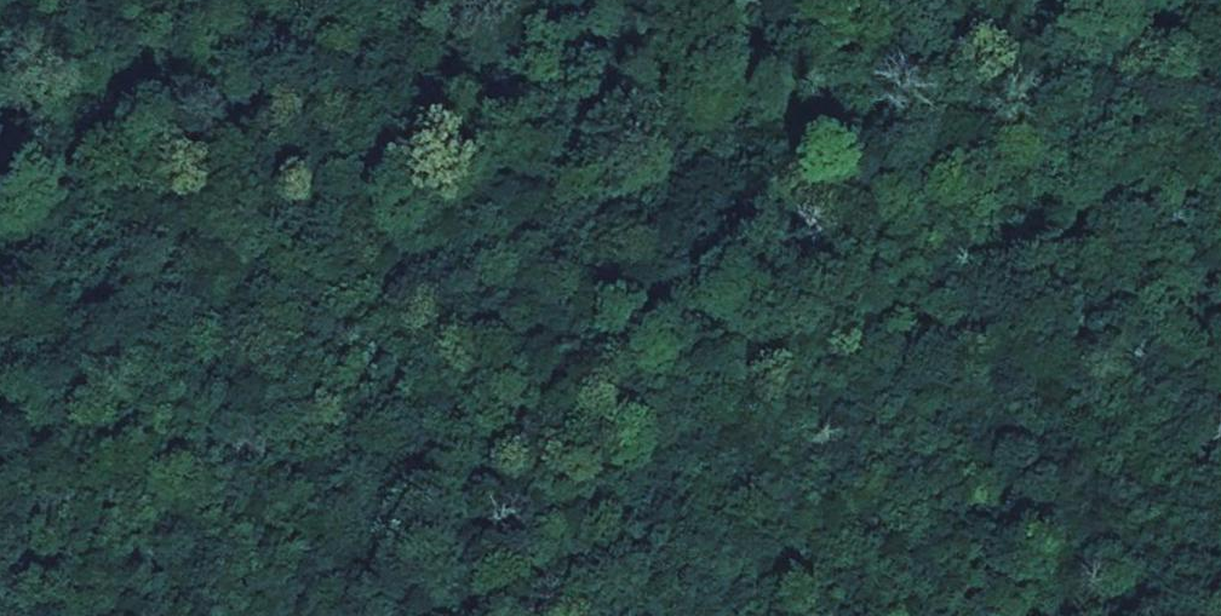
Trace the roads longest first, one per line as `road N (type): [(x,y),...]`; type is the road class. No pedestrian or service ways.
road 1 (track): [(1220,198),(851,204),(175,482),(0,602)]
road 2 (track): [(817,0),(150,116),(0,185)]

